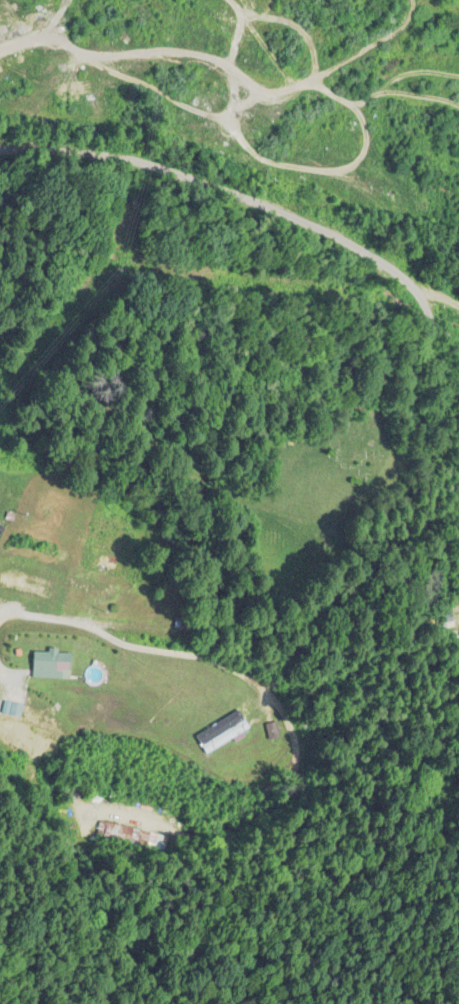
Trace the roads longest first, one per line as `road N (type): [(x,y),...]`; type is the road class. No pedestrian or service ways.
road 1 (residential): [(0,136),(186,169),(458,308)]
road 2 (residential): [(0,612),(92,628),(121,647),(213,660),(282,701)]

